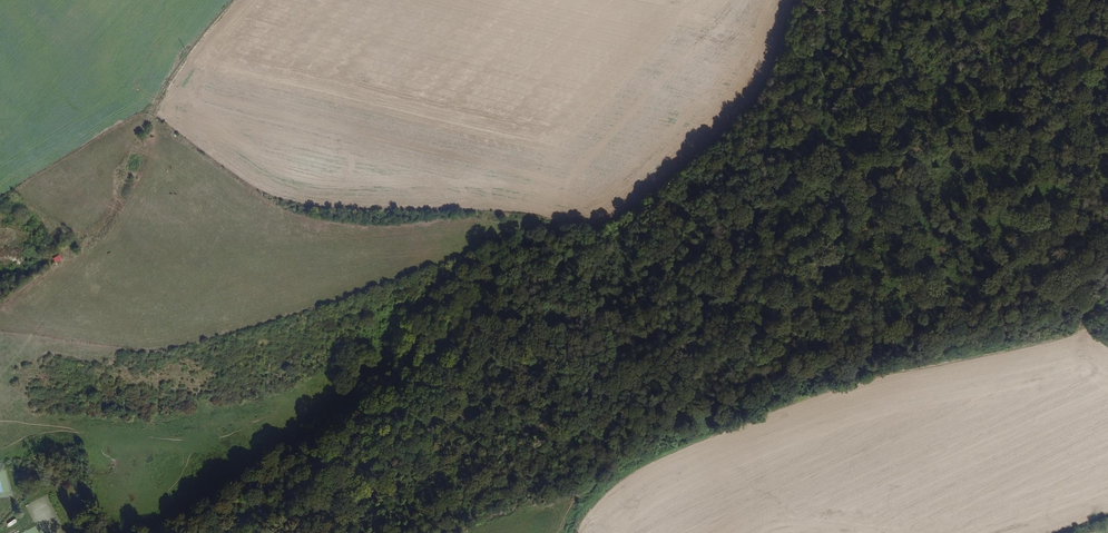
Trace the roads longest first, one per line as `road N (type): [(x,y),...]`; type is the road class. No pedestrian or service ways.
road 1 (track): [(1107,302),(1070,334),(888,373),(642,456),(583,493),(559,532)]
road 2 (track): [(125,139),(233,0)]

